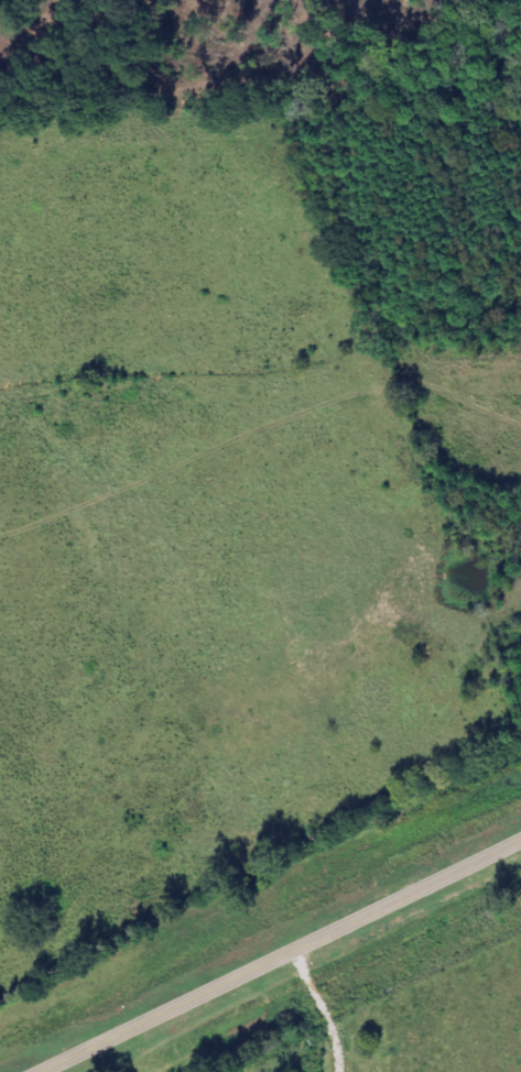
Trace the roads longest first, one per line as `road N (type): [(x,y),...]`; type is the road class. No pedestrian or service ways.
road 1 (primary): [(38,1071),(520,840)]

